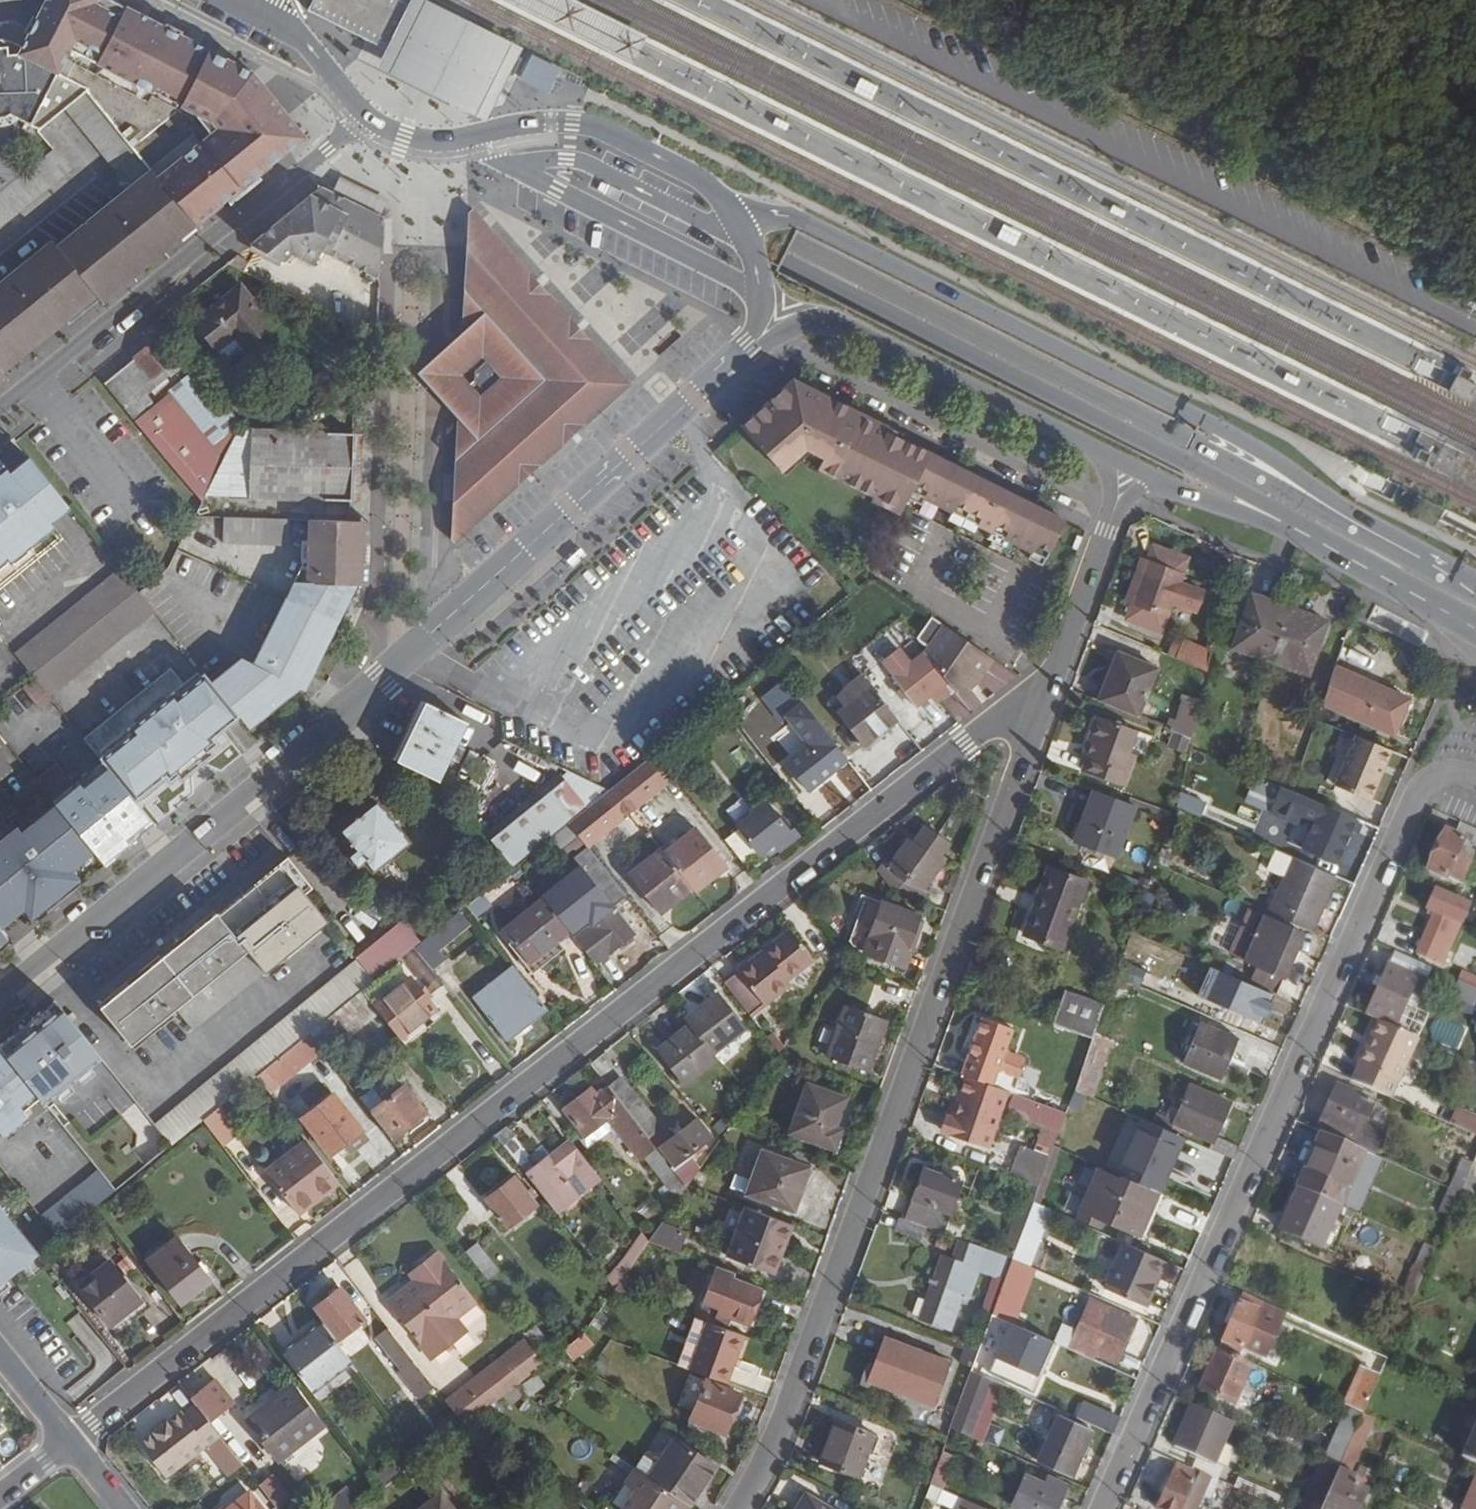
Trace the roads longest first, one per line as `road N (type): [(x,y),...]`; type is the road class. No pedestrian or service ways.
road 1 (residential): [(1042,707),(980,730),(68,1442)]
road 2 (secondary): [(1224,472),(604,169),(308,0)]
road 3 (tertiary): [(0,999),(382,677),(760,338)]
road 4 (residential): [(738,1508),(766,1462),(839,1272),(1042,707)]
road 5 (residential): [(1103,1508),(1413,803),(1437,776),(1475,780)]
road 6 (tertiary): [(1361,527),(1233,436),(808,225),(730,210)]
road 7 (residential): [(364,114),(0,417)]
road 8 (tertiary): [(730,210),(696,177),(596,127),(550,122),(435,143),(387,130),(364,114)]
road 9 (tertiary): [(760,338),(792,322),(833,322),(1092,447)]
road 10 (residential): [(1042,707),(1116,509)]
road 11 (secondary): [(1305,535),(1475,629)]
road 12 (tertiary): [(364,114),(307,45),(233,0)]
road 13 (tertiary): [(1164,483),(1305,535)]
road 14 (secondary): [(1361,527),(1224,472)]
road 15 (tertiary): [(760,338),(755,268),(730,210)]
road 16 (secondary): [(1475,591),(1361,527)]

